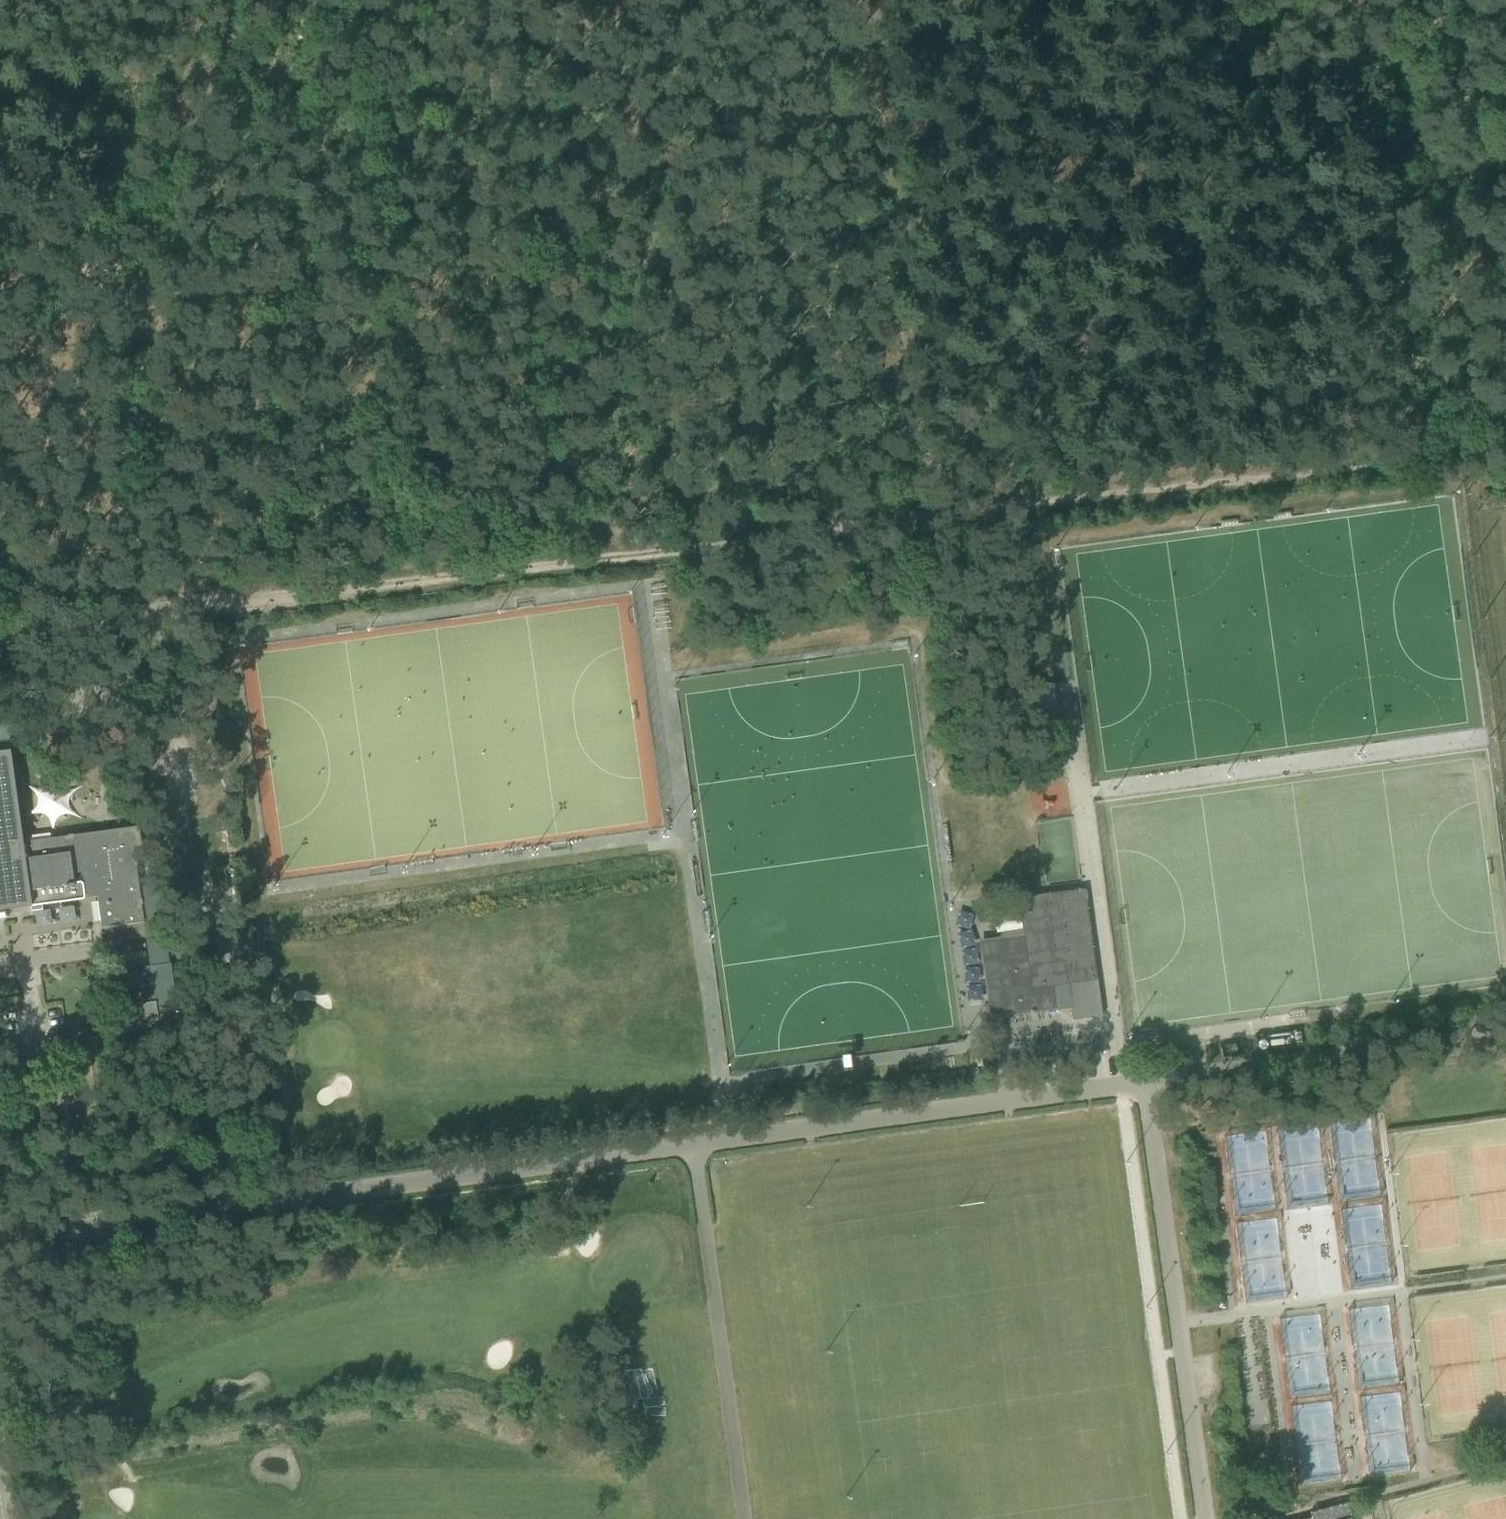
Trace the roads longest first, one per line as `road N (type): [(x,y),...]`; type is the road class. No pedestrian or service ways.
road 1 (track): [(0,630),(1414,461),(1505,439)]
road 2 (track): [(1271,0),(1029,195),(759,266),(655,263),(571,247),(414,116),(362,101),(324,106),(150,219),(0,241)]
road 3 (track): [(1350,0),(1414,461)]

